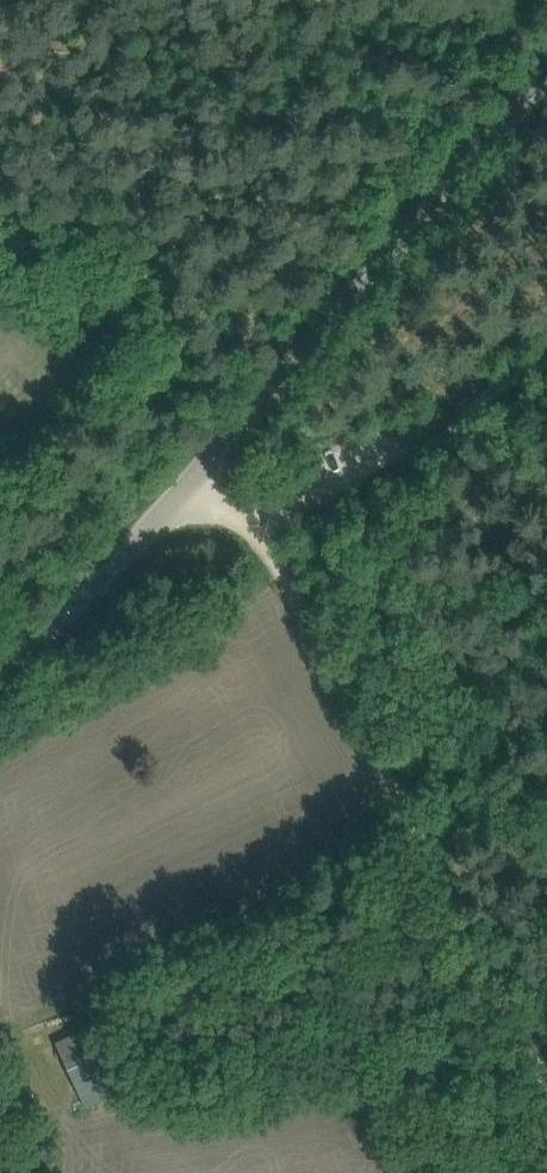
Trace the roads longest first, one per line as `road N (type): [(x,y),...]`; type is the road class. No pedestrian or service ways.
road 1 (tertiary): [(0,655),(202,477),(546,65)]
road 2 (track): [(546,1071),(251,517)]
road 3 (track): [(251,517),(546,366)]

